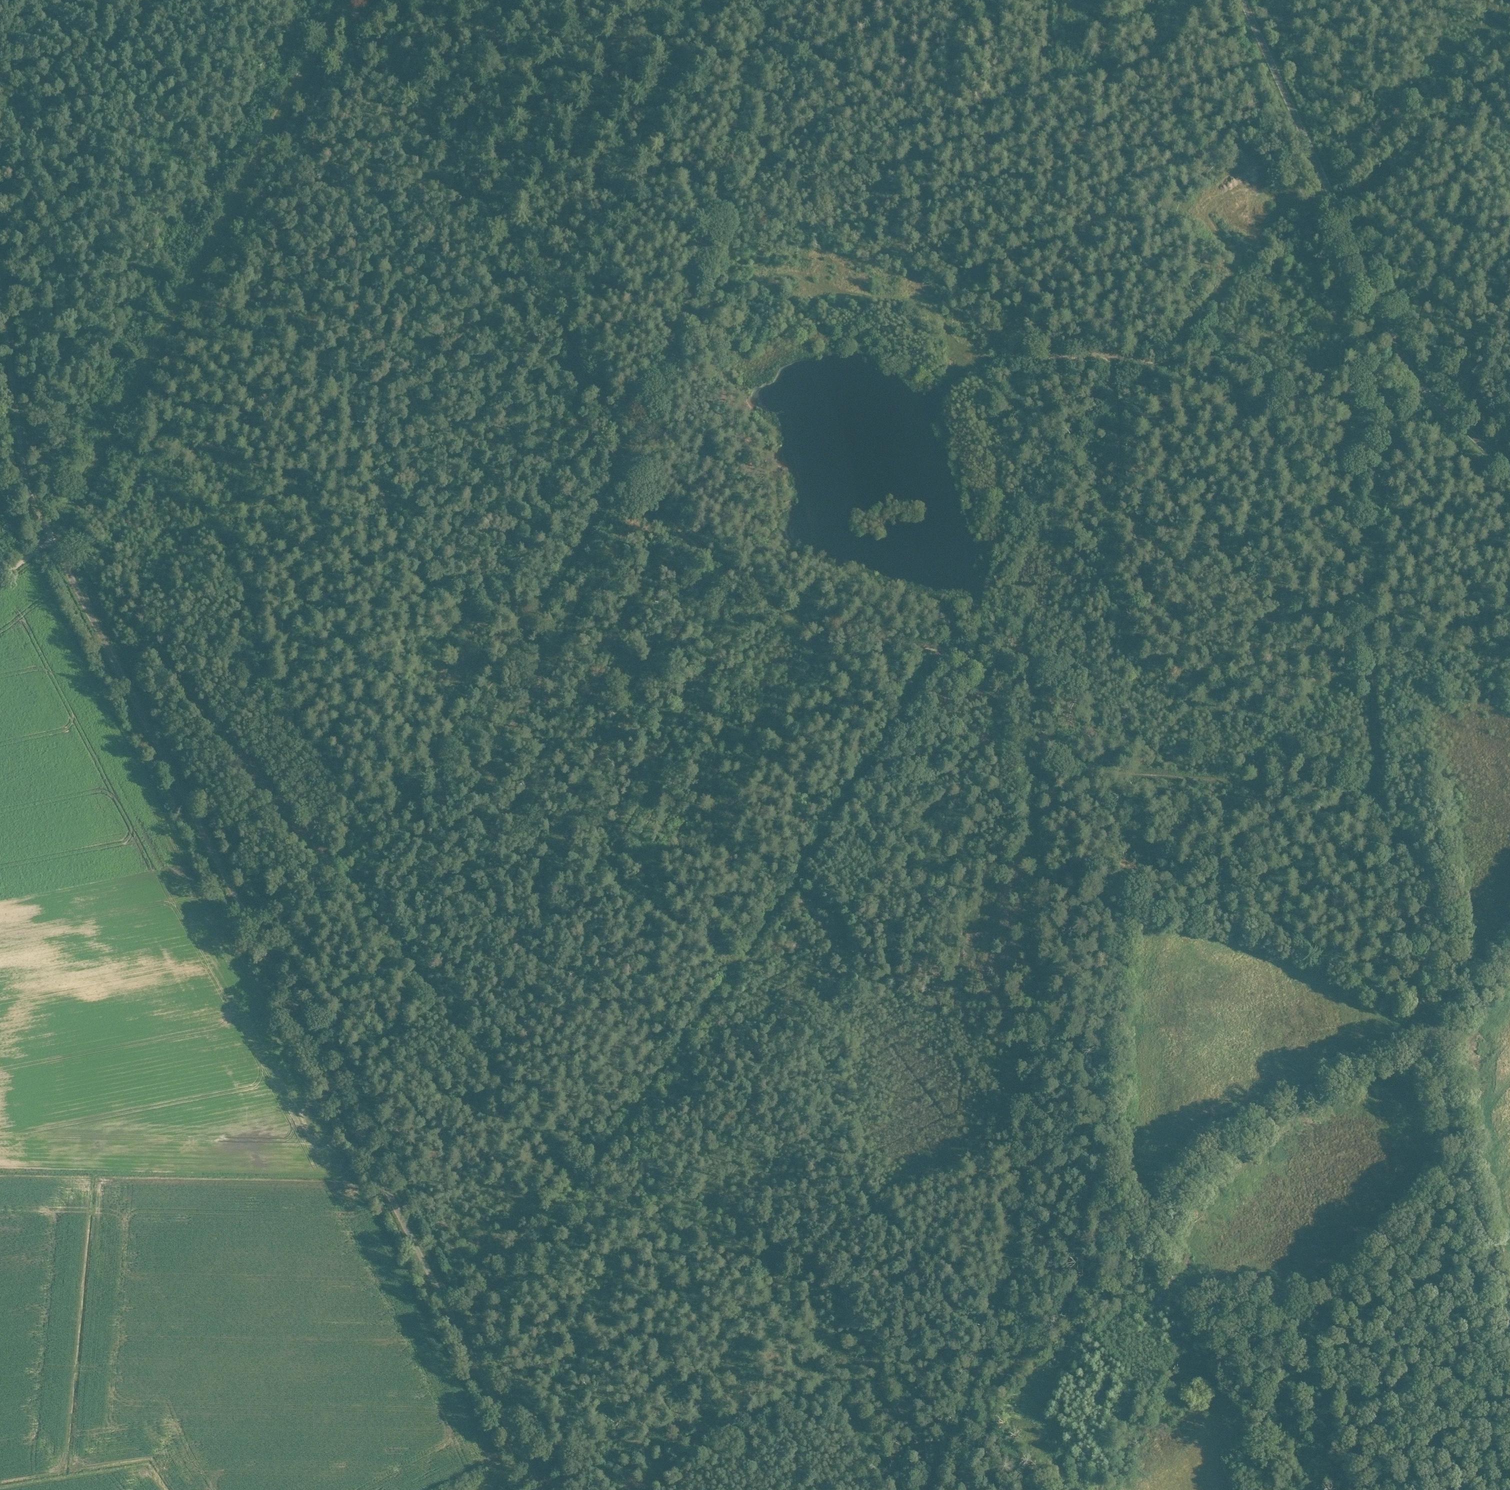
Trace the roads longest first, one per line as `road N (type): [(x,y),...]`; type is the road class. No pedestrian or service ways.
road 1 (unclassified): [(542,1489),(52,541)]
road 2 (track): [(338,0),(184,272),(106,422),(55,546)]
road 3 (unclassified): [(52,541),(25,475),(0,286)]

